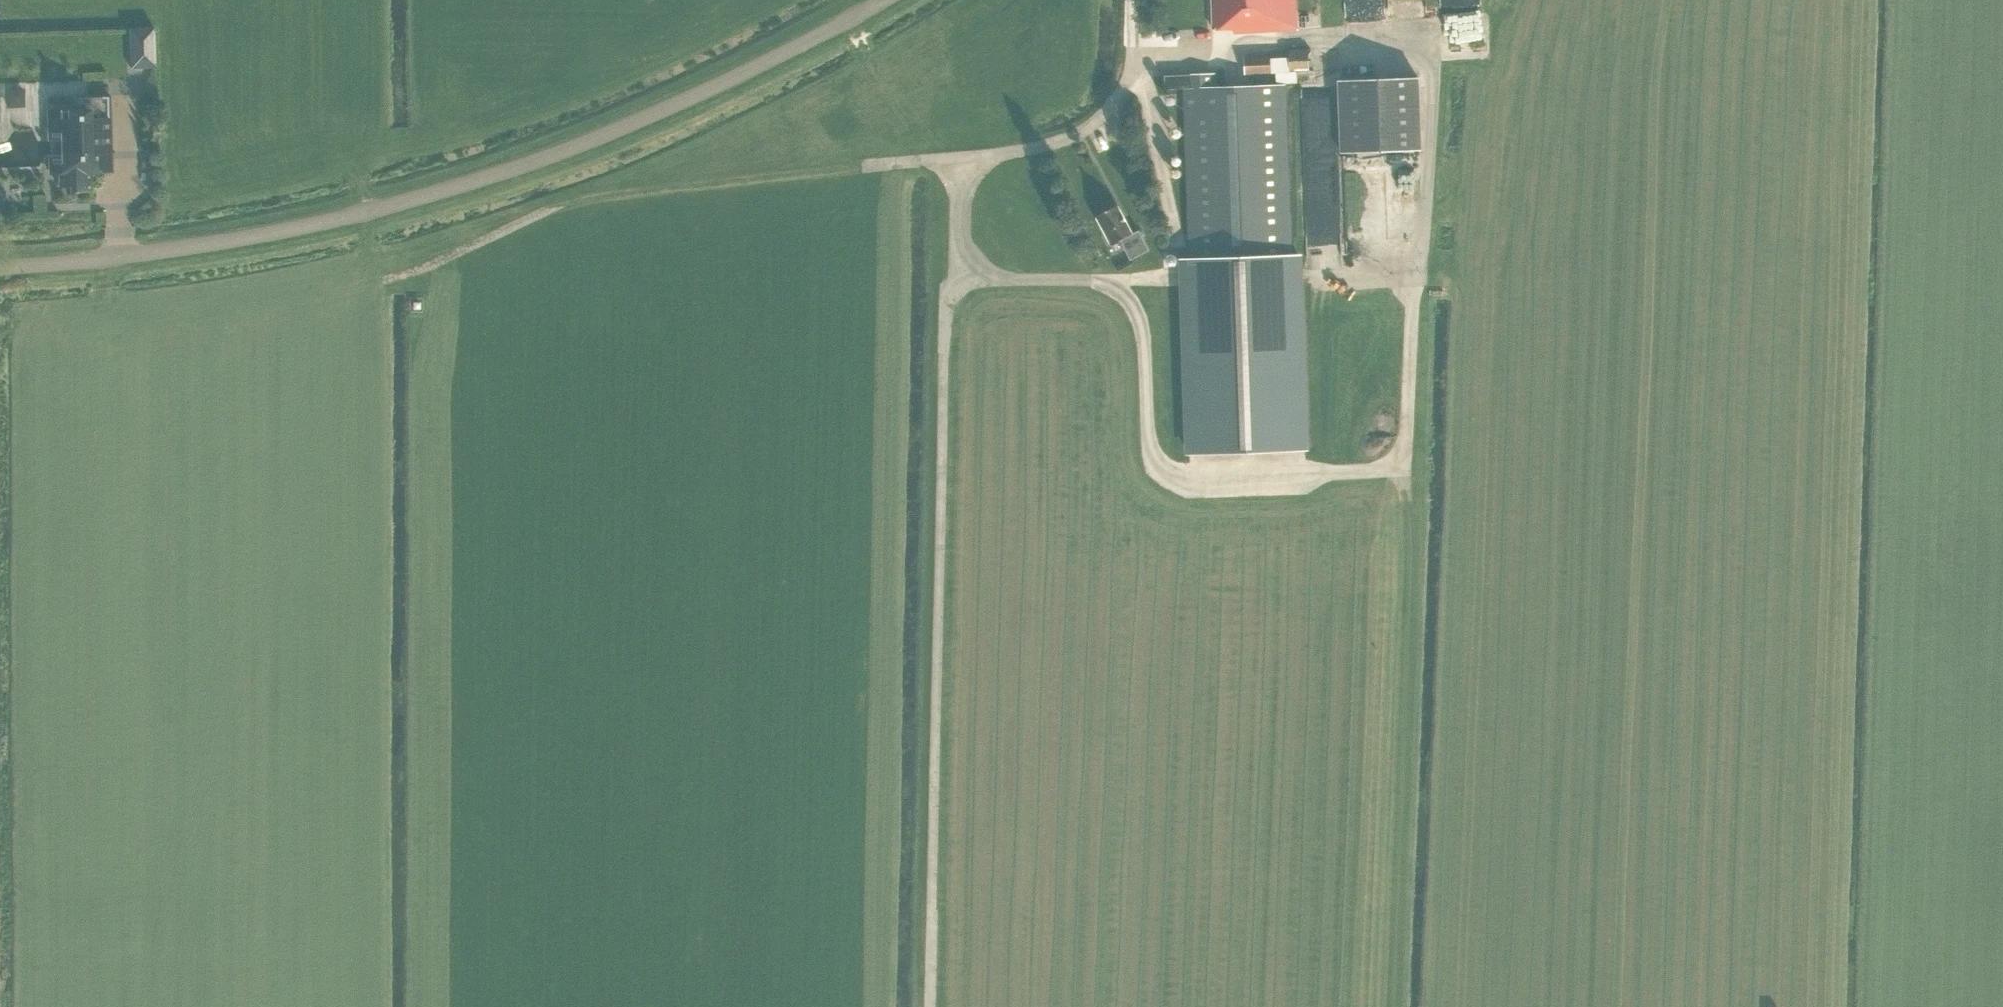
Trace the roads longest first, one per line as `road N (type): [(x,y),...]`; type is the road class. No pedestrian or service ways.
road 1 (unclassified): [(0,265),(233,243),(432,200),(734,84),(892,0)]
road 2 (track): [(968,269),(950,299),(928,1006)]

